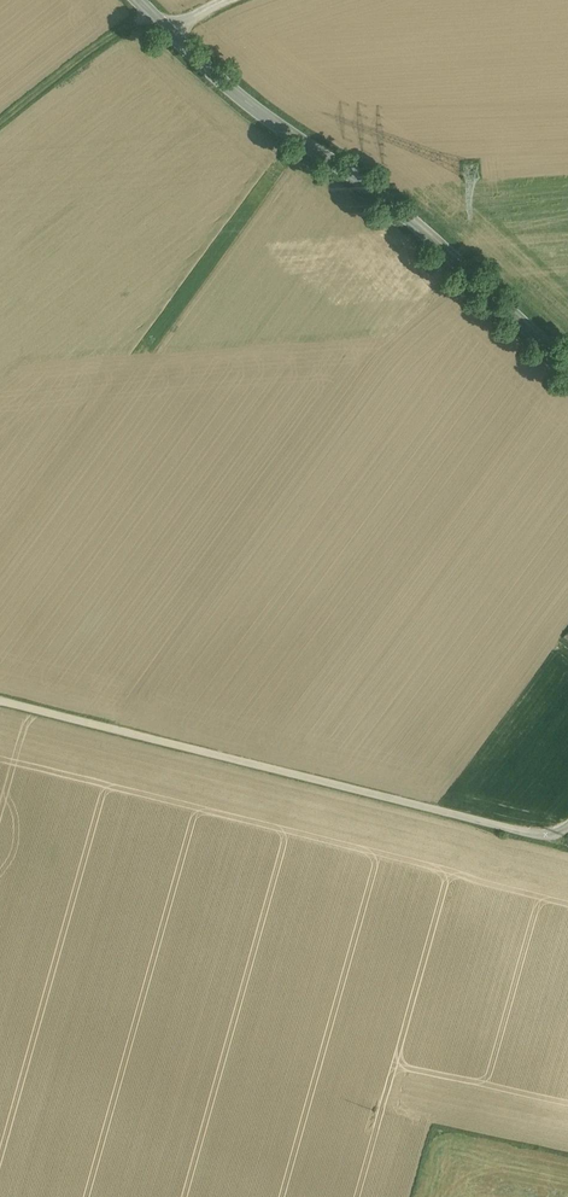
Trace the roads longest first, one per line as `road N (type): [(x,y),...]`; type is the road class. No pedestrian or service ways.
road 1 (unclassified): [(567,825),(532,831),(0,700)]
road 2 (tertiary): [(567,366),(417,225),(253,107),(169,32)]

